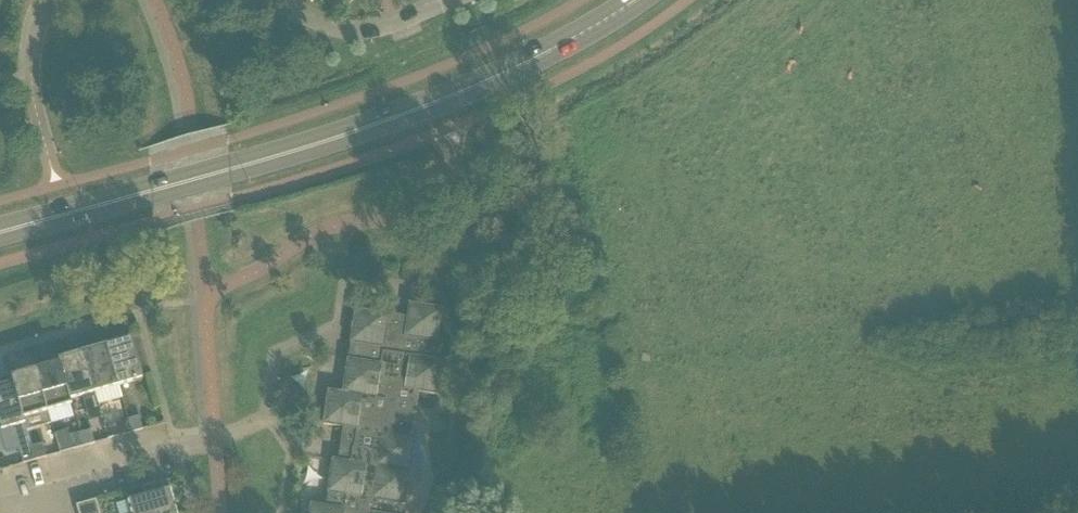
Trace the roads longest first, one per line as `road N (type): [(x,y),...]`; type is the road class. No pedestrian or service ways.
road 1 (secondary): [(0,235),(462,94),(644,0)]
road 2 (residential): [(447,0),(380,28),(340,28),(268,0)]

